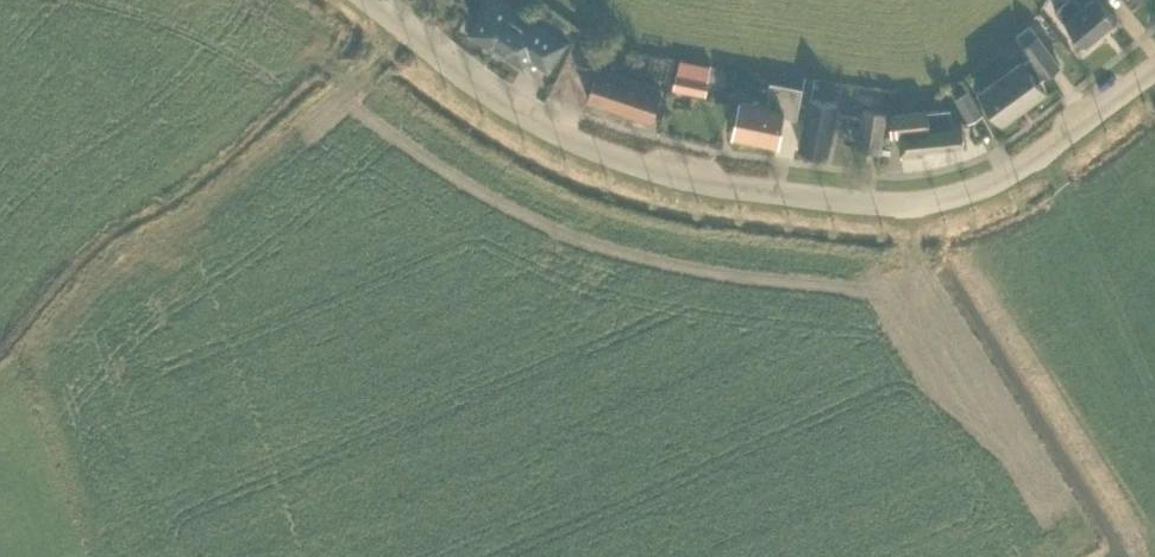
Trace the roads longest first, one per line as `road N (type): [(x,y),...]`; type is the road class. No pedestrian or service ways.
road 1 (unclassified): [(371,0),(510,103),(633,164),(846,201),(907,205),(966,193),(1029,162),(1154,69)]

